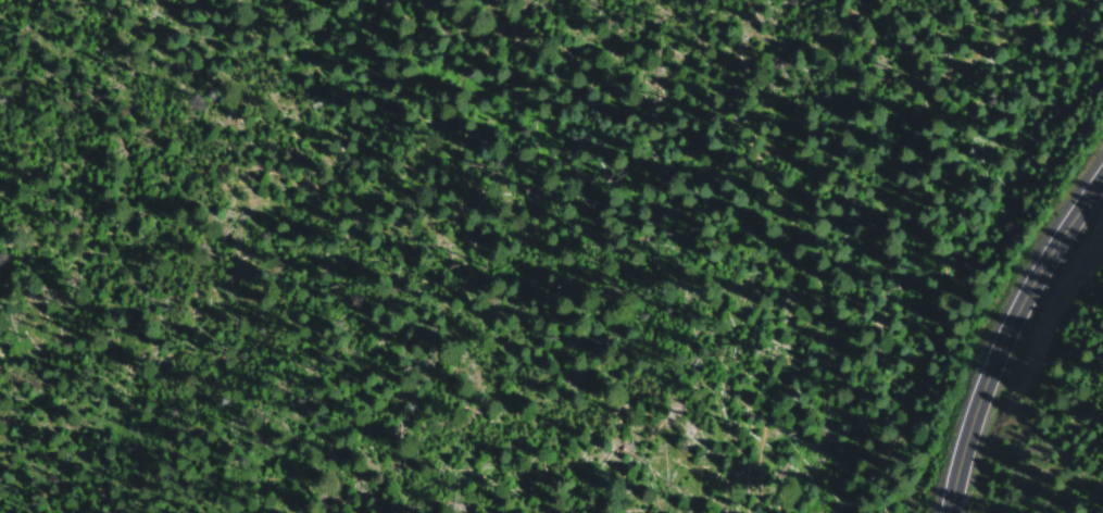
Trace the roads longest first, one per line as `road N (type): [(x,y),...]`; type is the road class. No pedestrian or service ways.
road 1 (tertiary): [(952,512),(981,393),(1036,288),(1102,184)]

